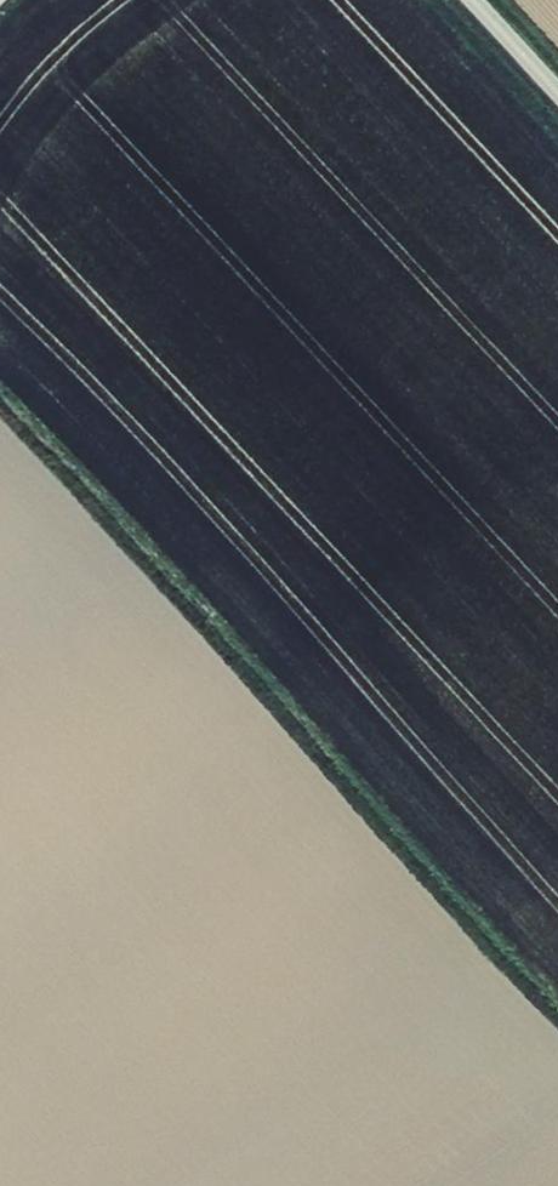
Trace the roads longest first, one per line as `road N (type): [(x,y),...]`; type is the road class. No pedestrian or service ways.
road 1 (unclassified): [(470,0),(557,95)]

